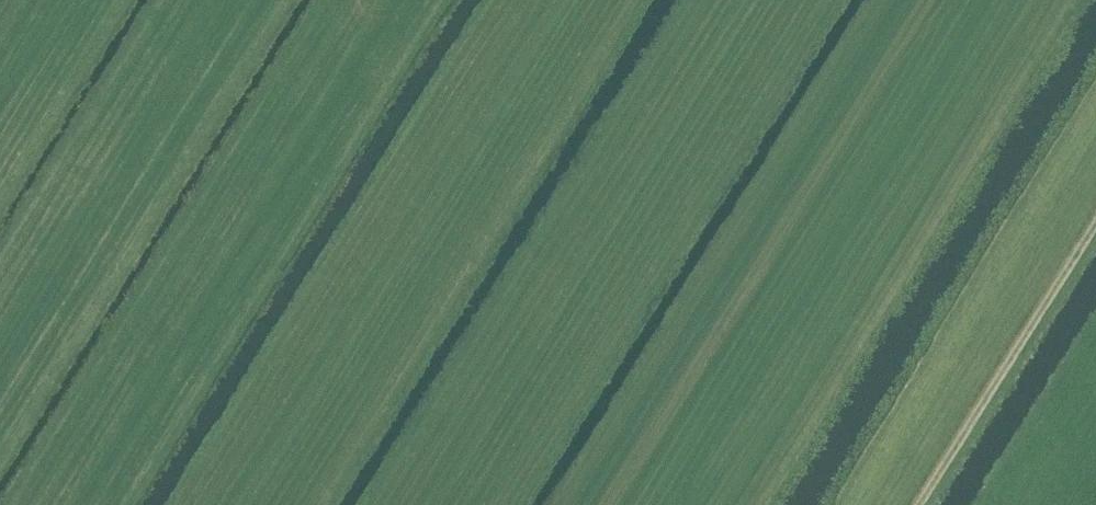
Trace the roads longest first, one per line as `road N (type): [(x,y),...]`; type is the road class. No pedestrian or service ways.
road 1 (track): [(1095,220),(918,504)]

